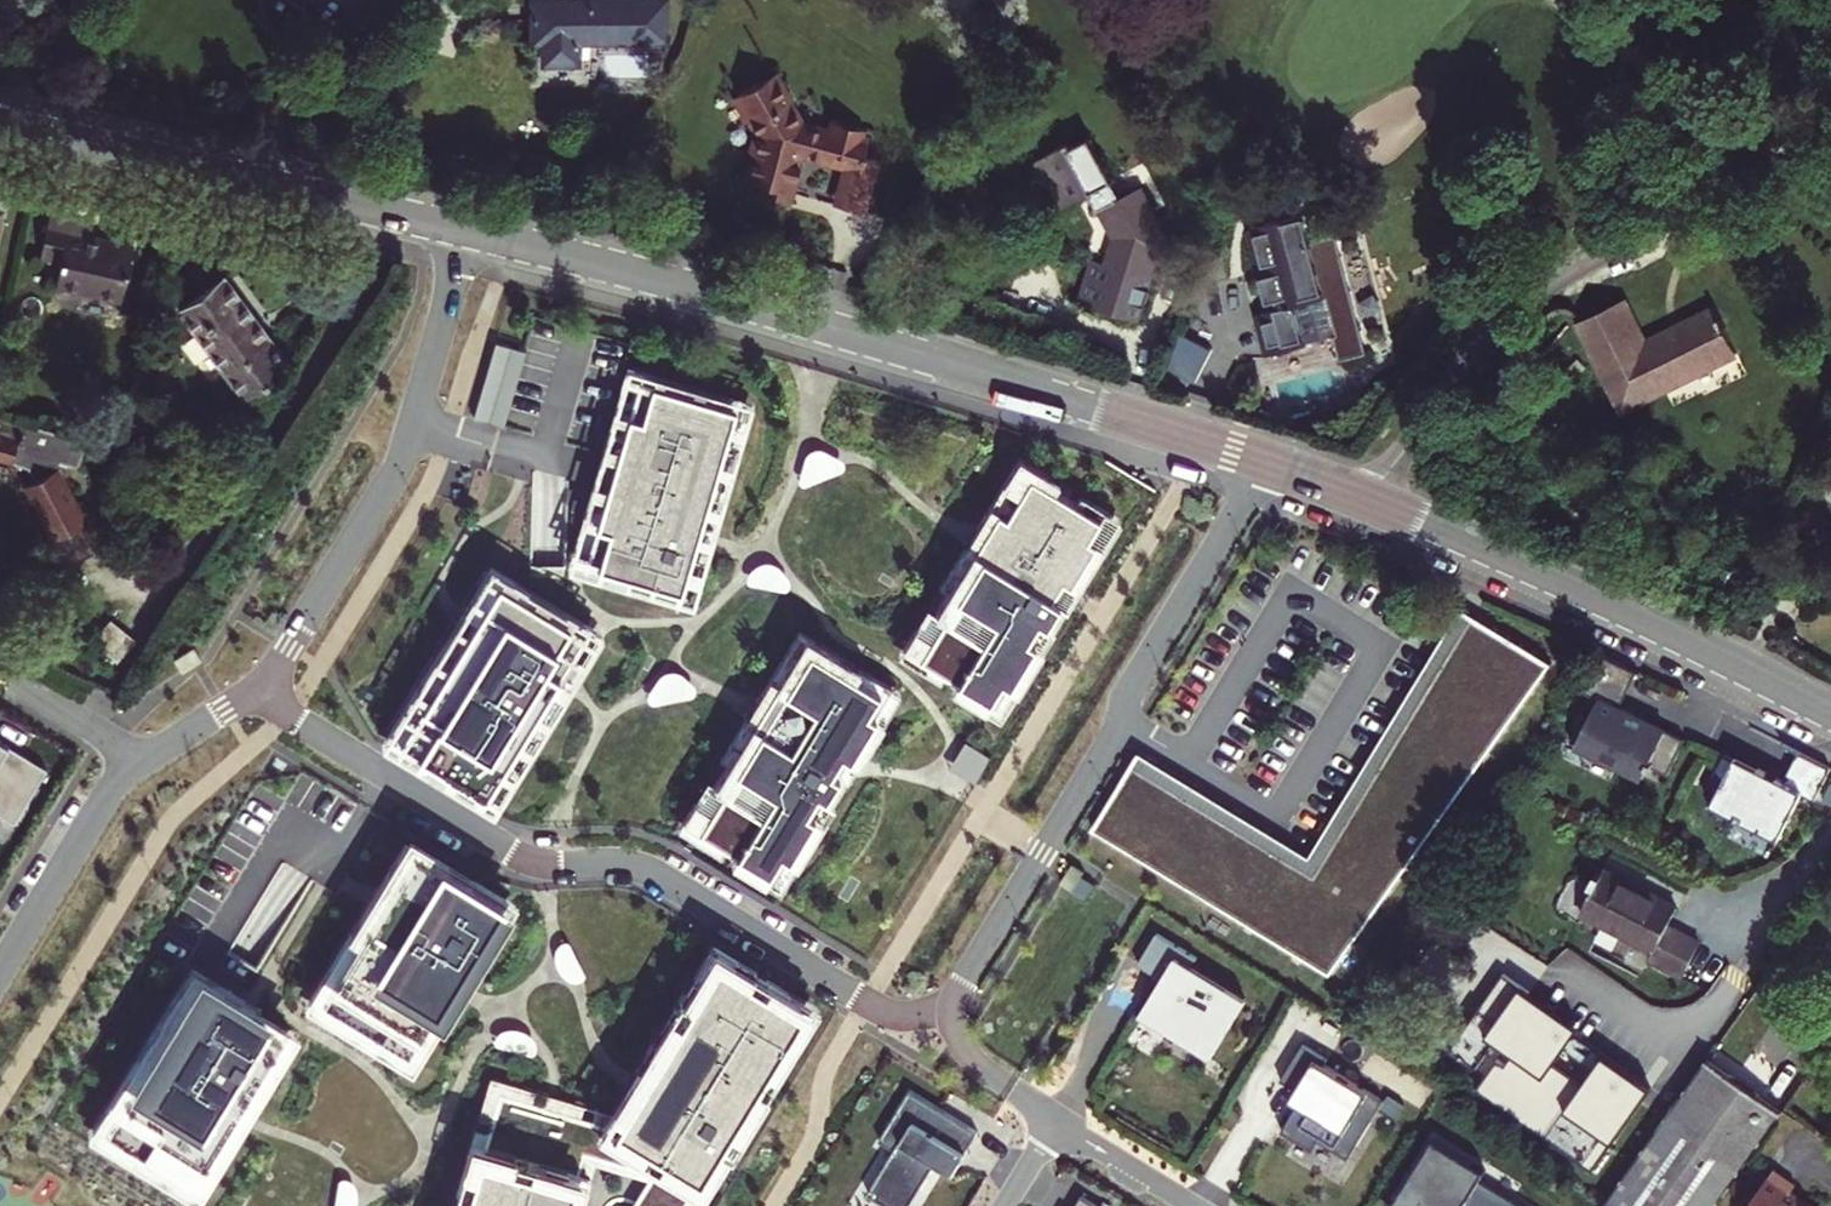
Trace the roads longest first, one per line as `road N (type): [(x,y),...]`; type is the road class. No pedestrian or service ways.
road 1 (tertiary): [(1264,462),(768,310),(469,232)]
road 2 (residential): [(868,1002),(652,870),(531,857),(500,844),(284,715),(258,688)]
road 3 (residential): [(1372,502),(1442,396),(1529,293),(1648,228),(1731,162),(1783,94),(1827,0)]
road 4 (residential): [(948,1002),(1113,740),(1133,681),(1264,462)]
road 5 (residential): [(469,232),(397,467),(280,665),(258,688)]
road 6 (tertiary): [(1830,713),(1372,502)]
road 7 (tertiary): [(258,182),(0,121)]
road 8 (residential): [(139,760),(110,789),(0,968)]
road 9 (residential): [(258,182),(378,0)]
road 10 (tertiary): [(469,232),(258,182)]
road 11 (residential): [(1055,1118),(1198,1205)]
road 12 (residential): [(948,1002),(973,1062),(1055,1118)]
road 13 (residential): [(139,760),(0,673)]
road 14 (residential): [(258,688),(139,760)]

